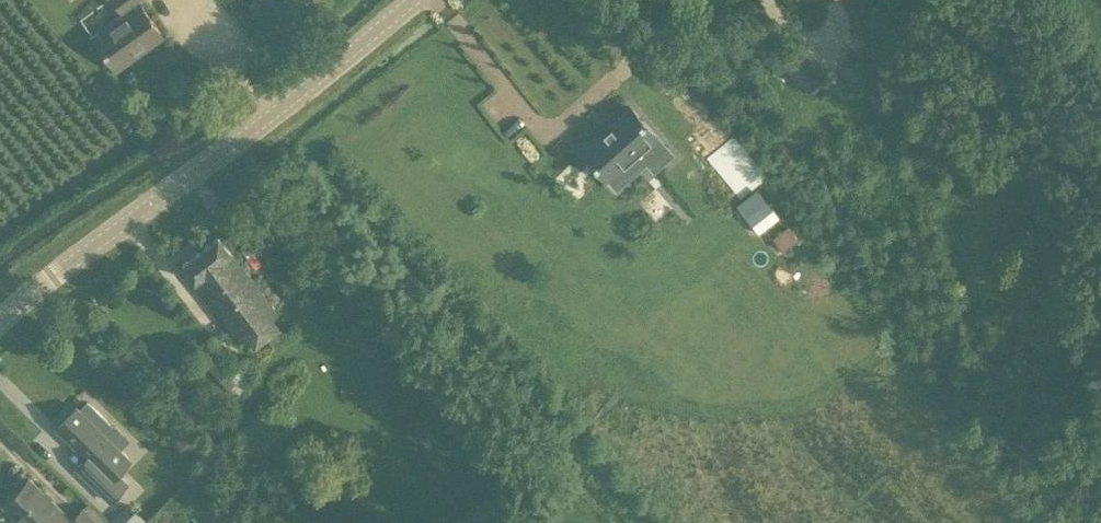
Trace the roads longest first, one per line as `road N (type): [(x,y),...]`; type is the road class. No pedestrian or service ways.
road 1 (tertiary): [(0,317),(416,0)]

